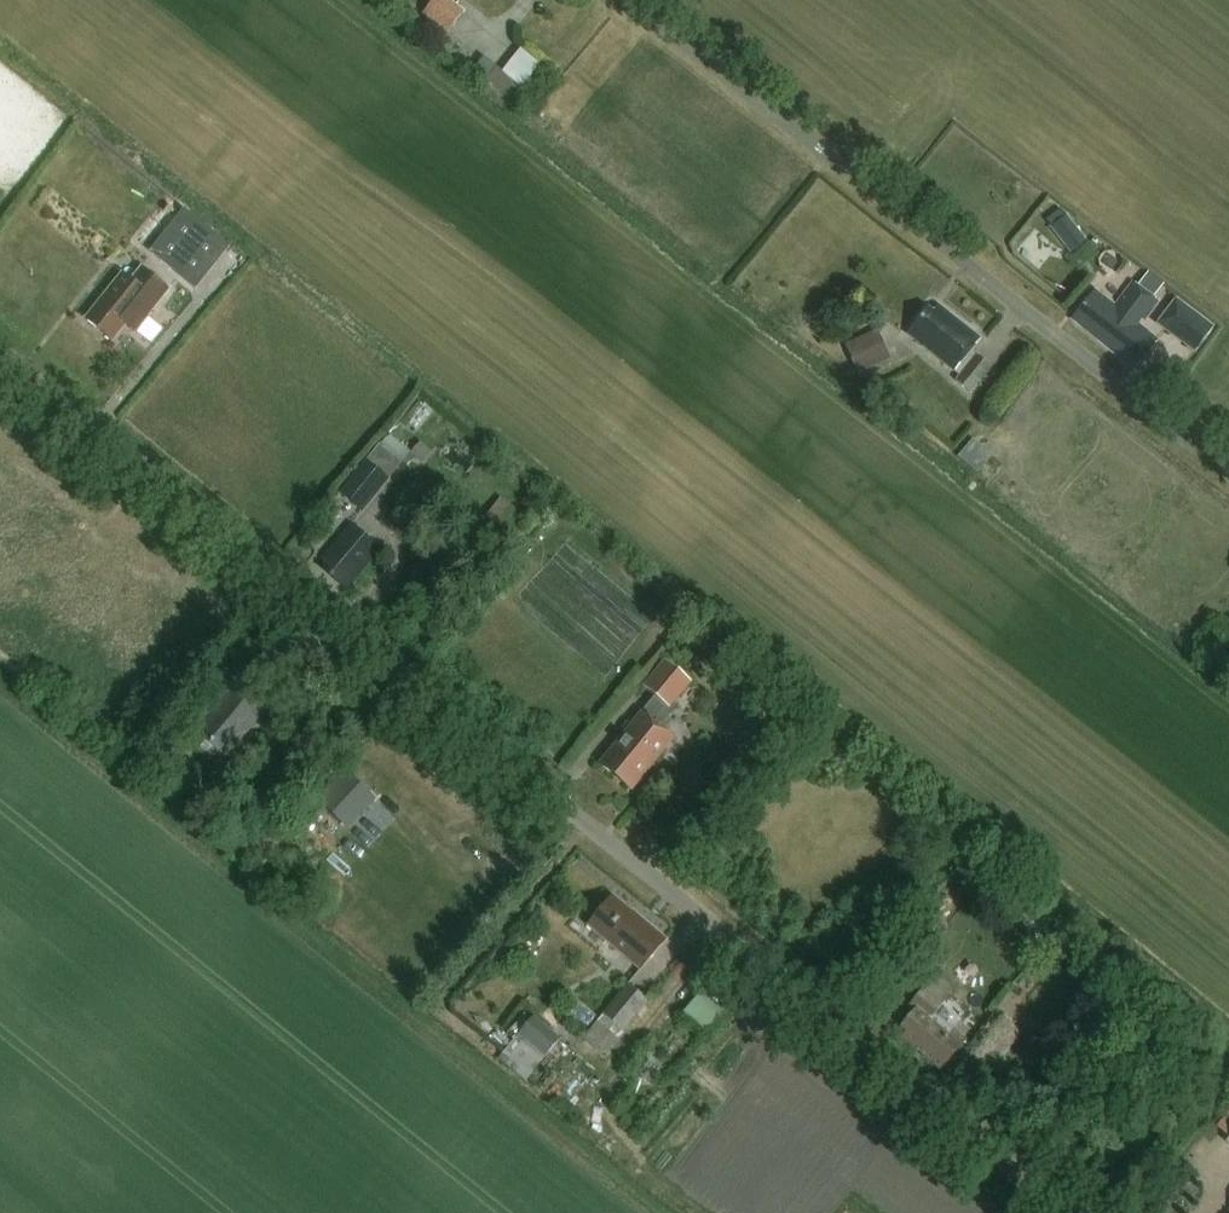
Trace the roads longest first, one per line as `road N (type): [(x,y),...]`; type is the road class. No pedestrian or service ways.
road 1 (unclassified): [(1048,1212),(0,348)]
road 2 (unclassified): [(1228,476),(624,0)]

